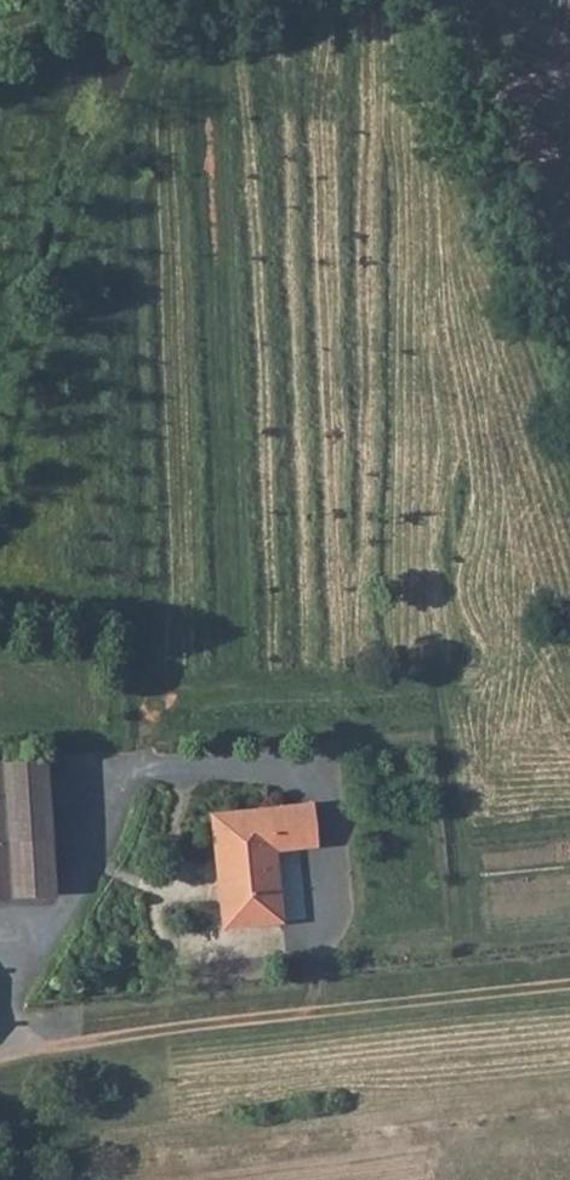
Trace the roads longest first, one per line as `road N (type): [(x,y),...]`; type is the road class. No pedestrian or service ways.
road 1 (track): [(0,1044),(45,1056),(297,1017),(569,992)]
road 2 (track): [(444,0),(535,205),(569,314)]
road 3 (residential): [(0,940),(36,936),(74,900),(87,786)]

